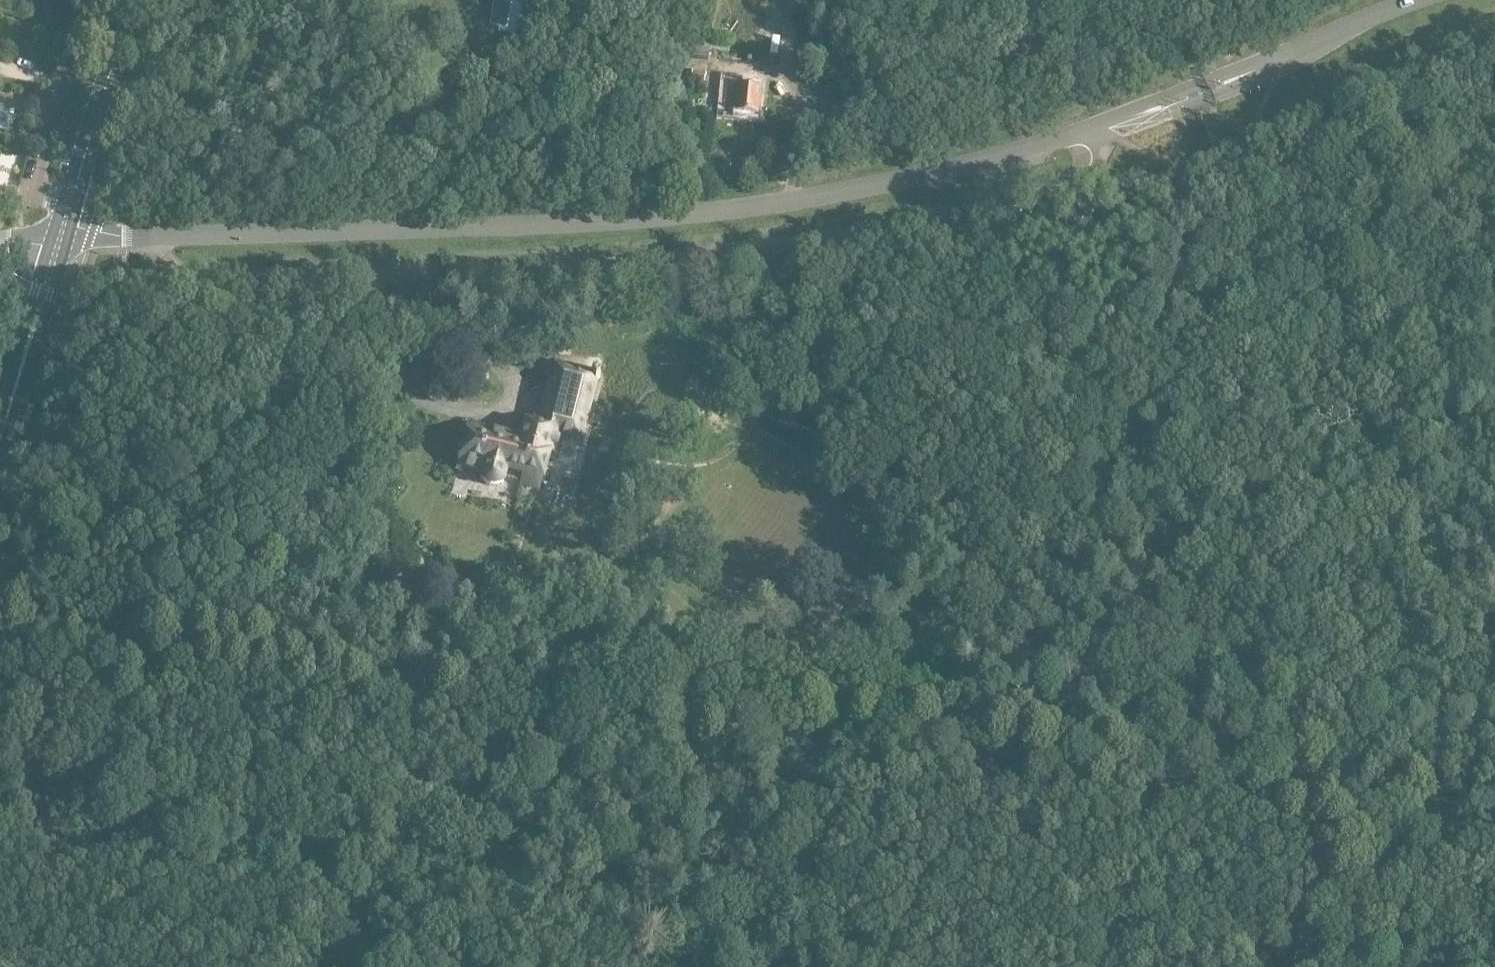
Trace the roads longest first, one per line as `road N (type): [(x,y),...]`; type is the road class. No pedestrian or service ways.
road 1 (residential): [(72,199),(35,192),(94,0)]
road 2 (secondary): [(0,440),(63,233)]
road 3 (secondary): [(72,199),(132,0)]

